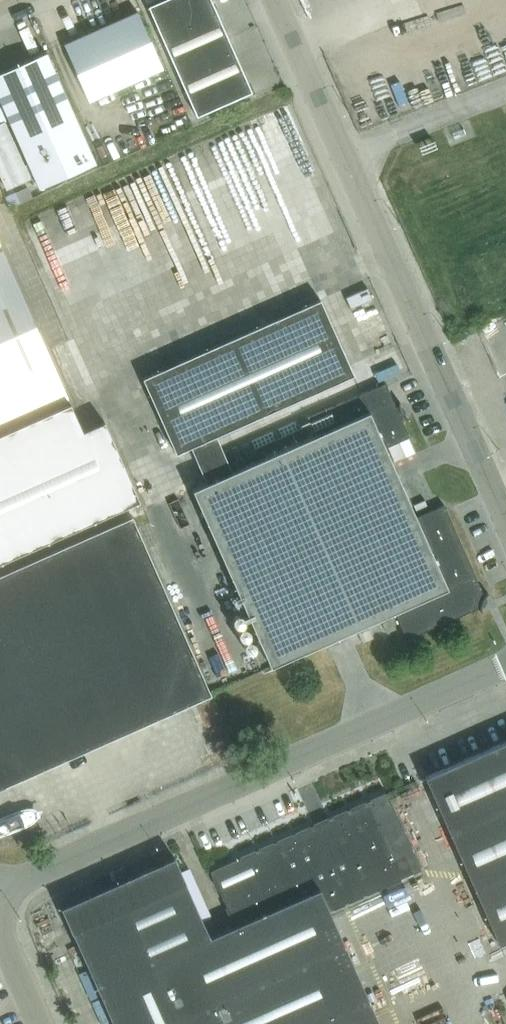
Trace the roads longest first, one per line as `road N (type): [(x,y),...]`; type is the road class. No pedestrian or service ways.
road 1 (unclassified): [(505,518),(276,0)]
road 2 (unclassified): [(0,889),(505,664)]

